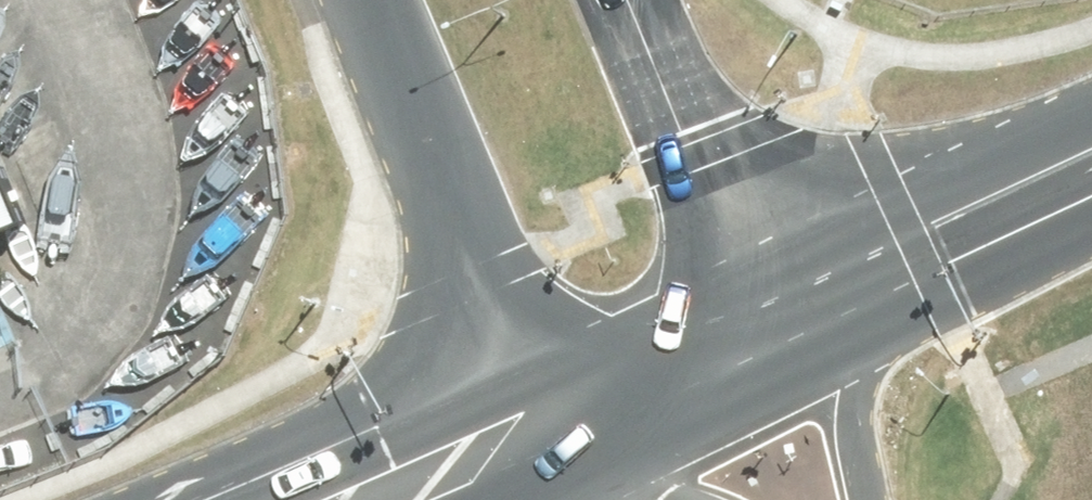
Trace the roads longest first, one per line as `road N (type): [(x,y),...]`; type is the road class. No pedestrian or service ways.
road 1 (secondary): [(512,432),(368,0)]
road 2 (secondary): [(1091,173),(779,315)]
road 3 (secondary): [(645,0),(779,315)]
road 4 (secondary): [(779,315),(512,432)]
road 5 (unclassified): [(726,499),(692,481),(512,432)]
road 6 (unclassified): [(779,315),(841,499)]
road 7 (secondary): [(512,432),(350,499)]

